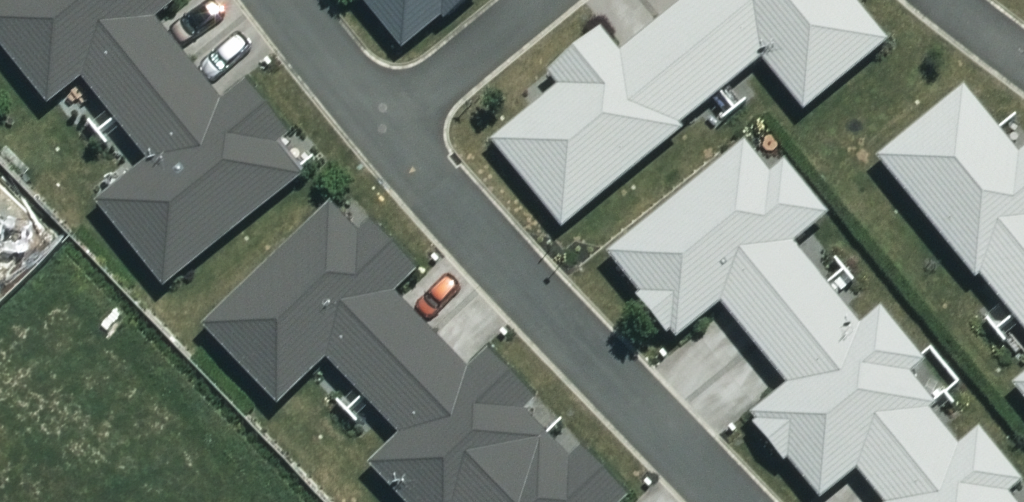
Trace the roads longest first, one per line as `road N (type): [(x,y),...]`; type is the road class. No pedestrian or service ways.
road 1 (residential): [(731,501),(387,128)]
road 2 (residential): [(387,128),(538,0)]
road 3 (residential): [(387,128),(284,0)]

